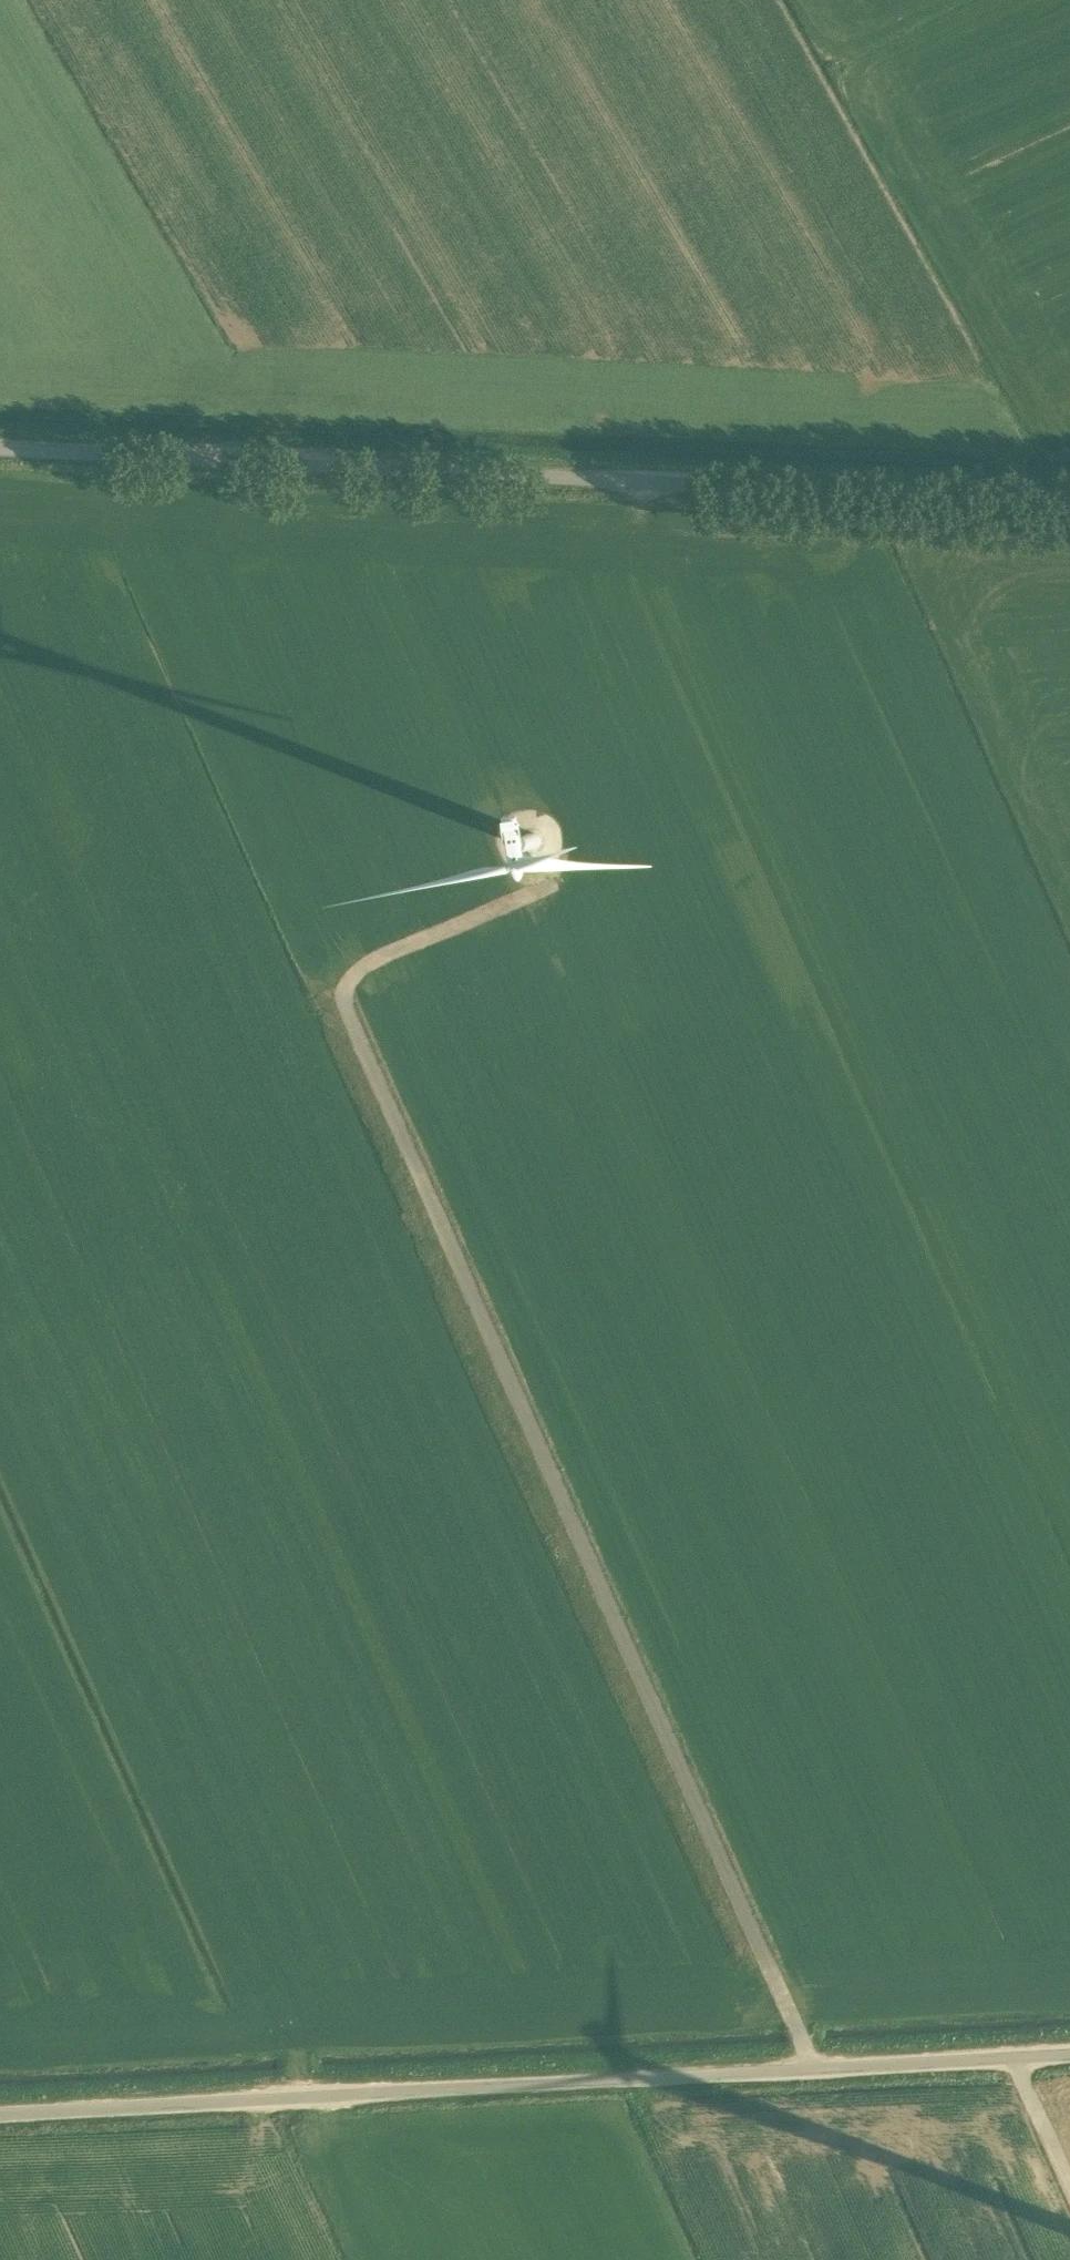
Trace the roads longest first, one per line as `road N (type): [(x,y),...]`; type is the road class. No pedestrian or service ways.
road 1 (unclassified): [(0,2110),(1069,2051)]
road 2 (unclassified): [(1069,495),(0,442)]

